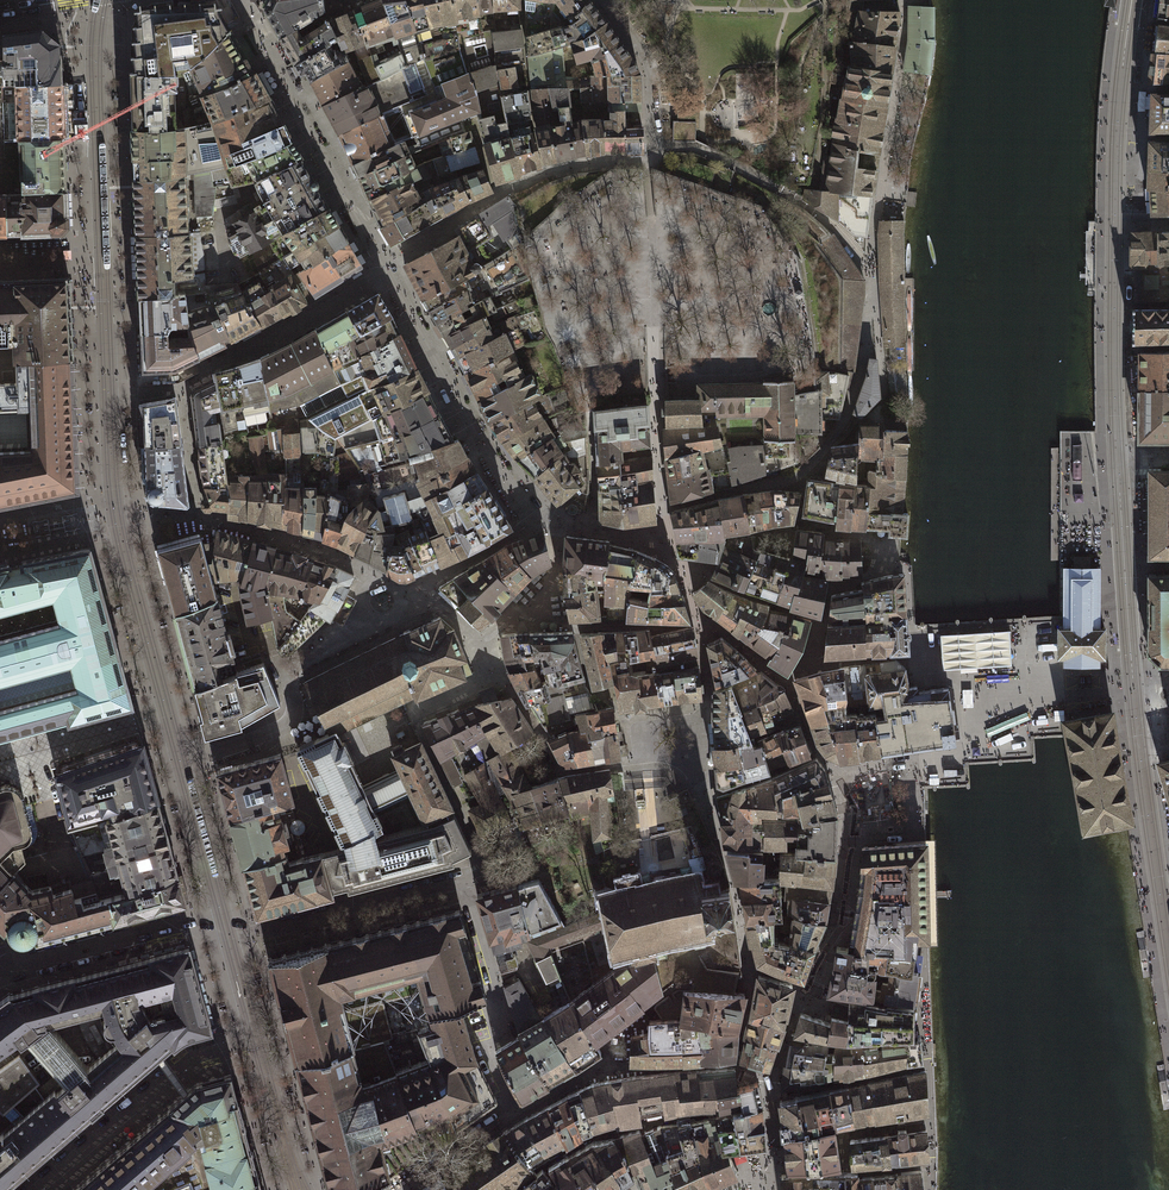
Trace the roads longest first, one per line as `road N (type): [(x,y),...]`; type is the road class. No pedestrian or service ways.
road 1 (residential): [(114,498),(96,73),(102,0)]
road 2 (residential): [(403,1189),(515,1114),(483,1048),(503,1019),(462,881)]
road 3 (residential): [(229,939),(256,1041),(192,1058),(39,1189)]
road 4 (residential): [(180,760),(114,498)]
road 5 (residential): [(229,939),(462,881)]
road 6 (residential): [(3,971),(221,913)]
road 7 (residential): [(1133,674),(1116,451)]
road 8 (residential): [(1158,880),(1133,674)]
road 9 (residential): [(180,760),(221,913)]
road 10 (residential): [(1116,451),(1113,305)]

